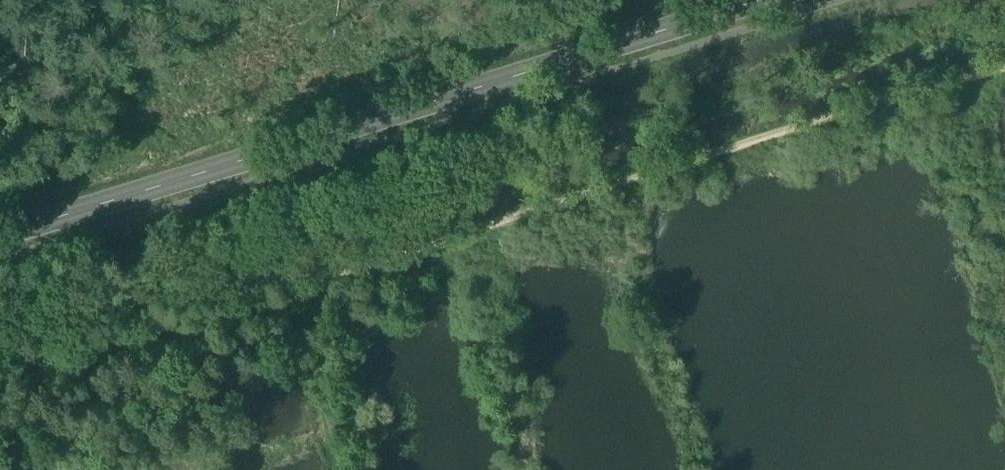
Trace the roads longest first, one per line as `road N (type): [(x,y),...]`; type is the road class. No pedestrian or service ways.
road 1 (track): [(0,374),(1004,64)]
road 2 (secondary): [(0,239),(769,0)]

